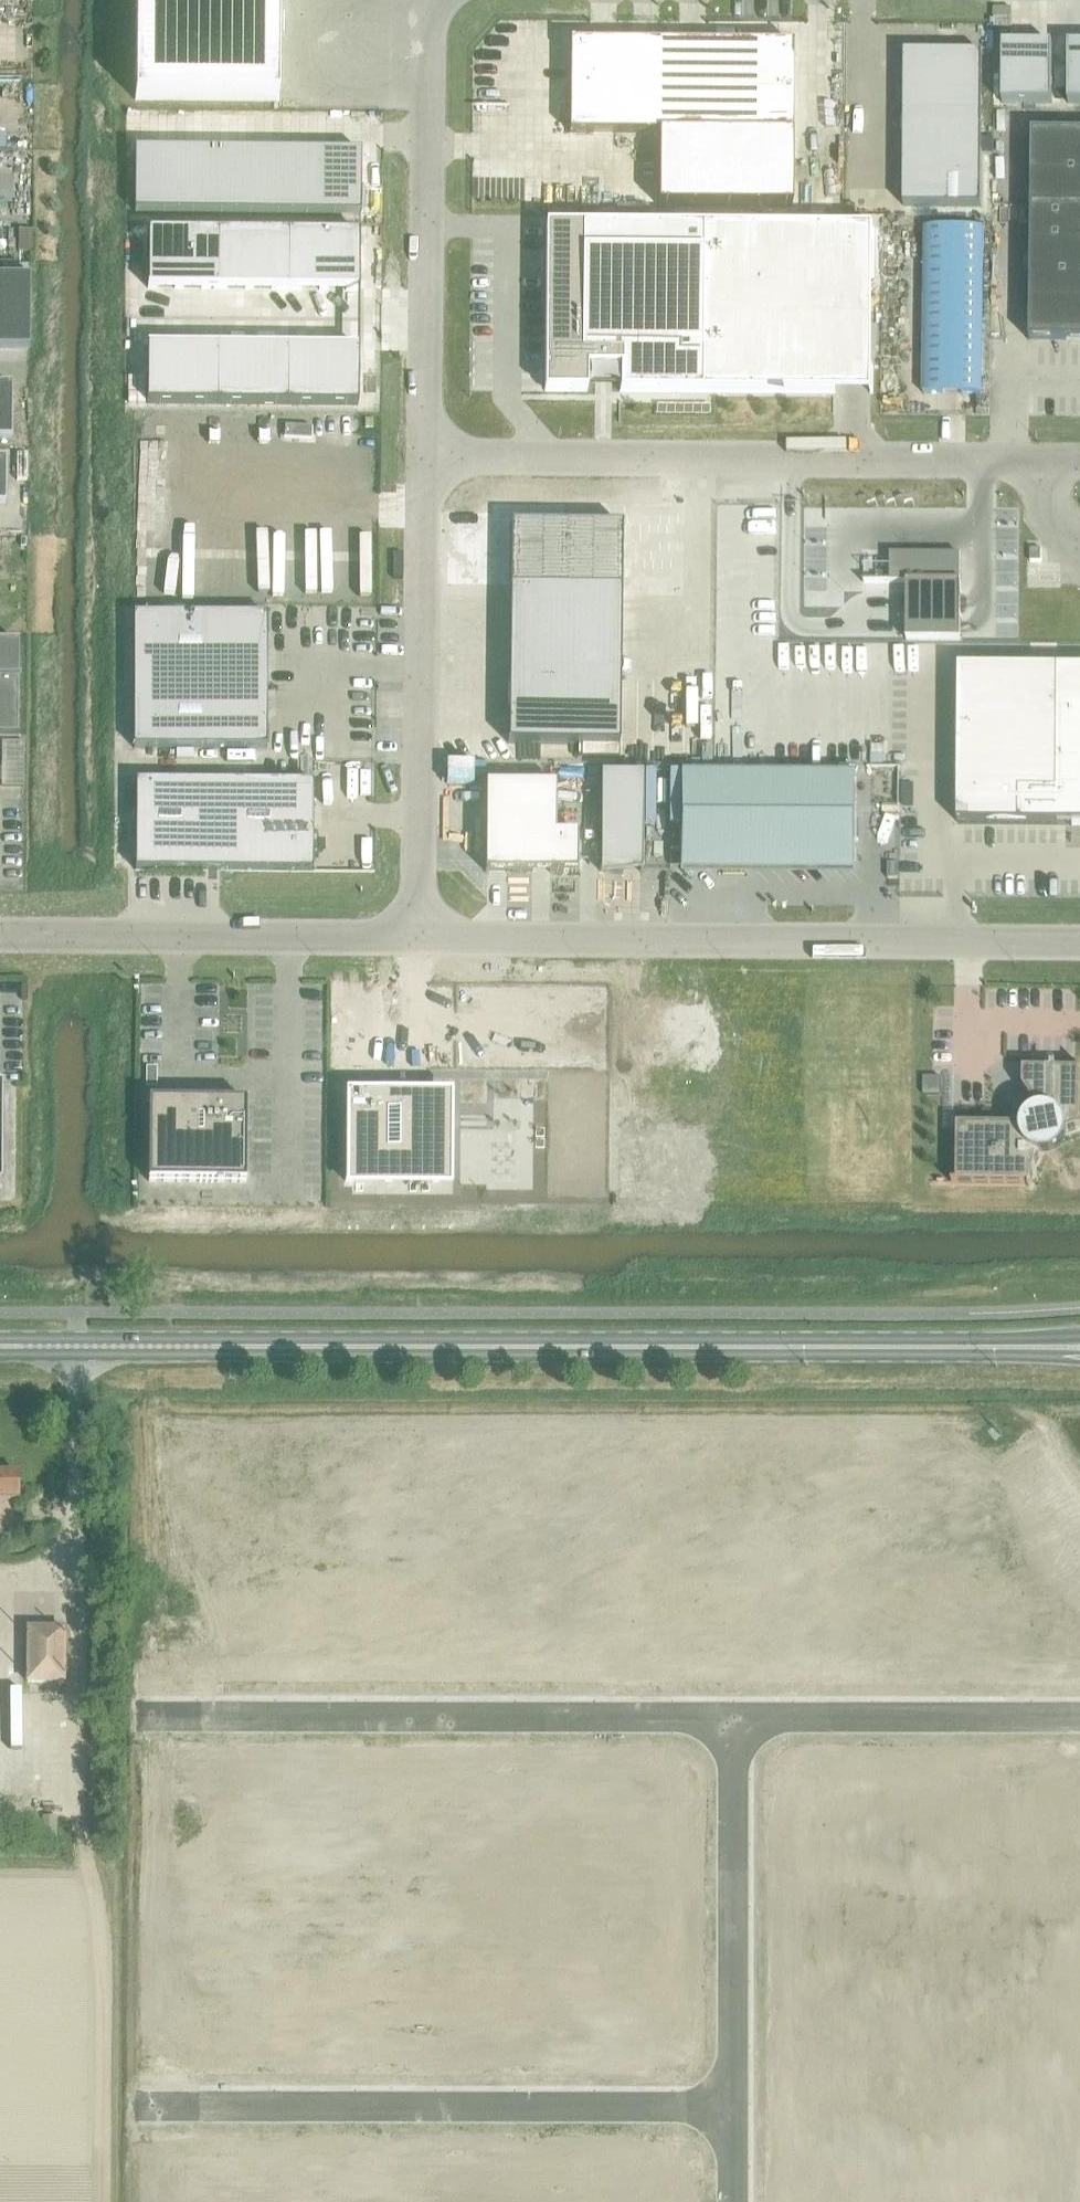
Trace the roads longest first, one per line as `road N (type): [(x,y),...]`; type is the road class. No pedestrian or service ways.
road 1 (primary): [(0,1354),(1079,1358)]
road 2 (primary): [(1079,1335),(0,1338)]
road 3 (unclassified): [(1079,943),(417,938)]
road 4 (unclassified): [(423,456),(1079,461)]
road 5 (unclassified): [(130,1714),(734,1716)]
road 6 (unclassified): [(131,2104),(733,2105)]
road 7 (unclassified): [(423,456),(417,938)]
road 8 (unclassified): [(436,0),(429,32),(423,456)]
road 9 (unclassified): [(417,938),(0,935)]
road 10 (unclassified): [(733,2105),(734,1716)]
road 11 (unclassified): [(734,1716),(1079,1717)]

